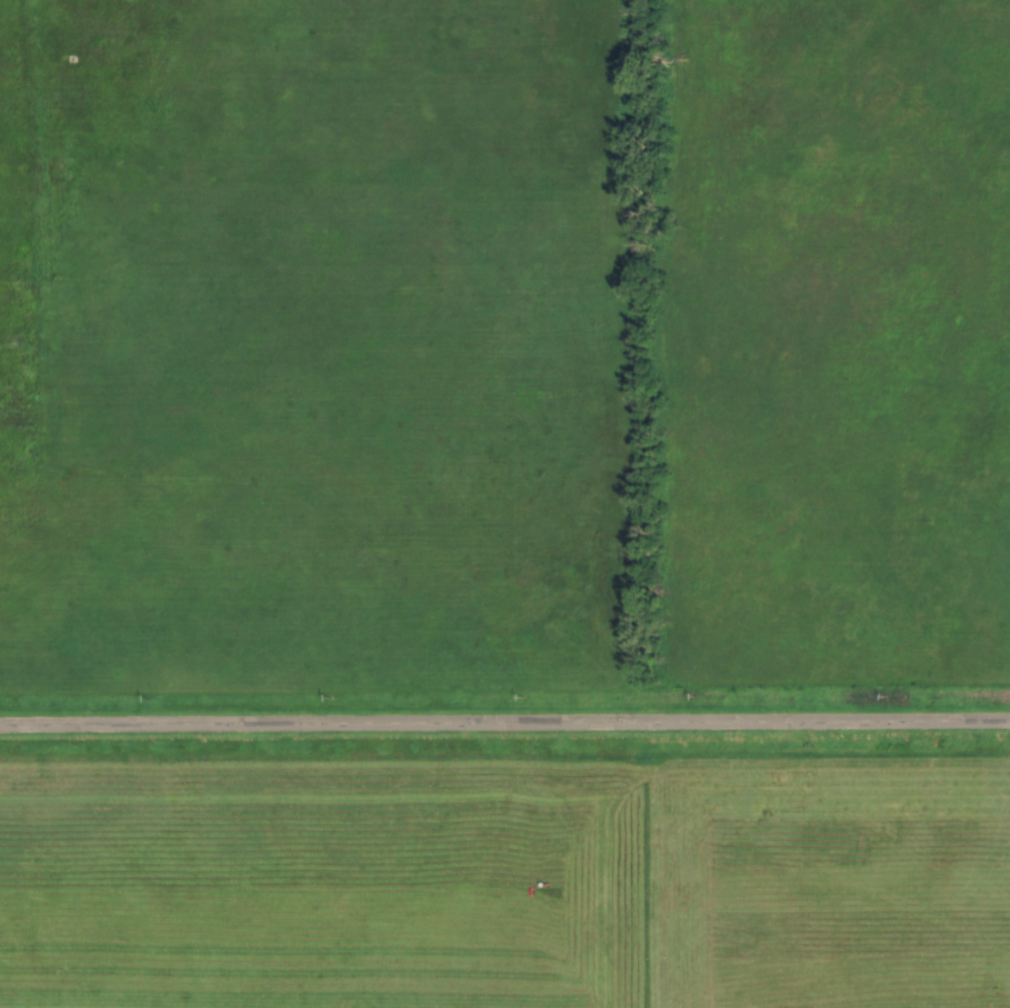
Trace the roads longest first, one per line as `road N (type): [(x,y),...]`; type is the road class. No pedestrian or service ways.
road 1 (tertiary): [(0,728),(1009,728)]

